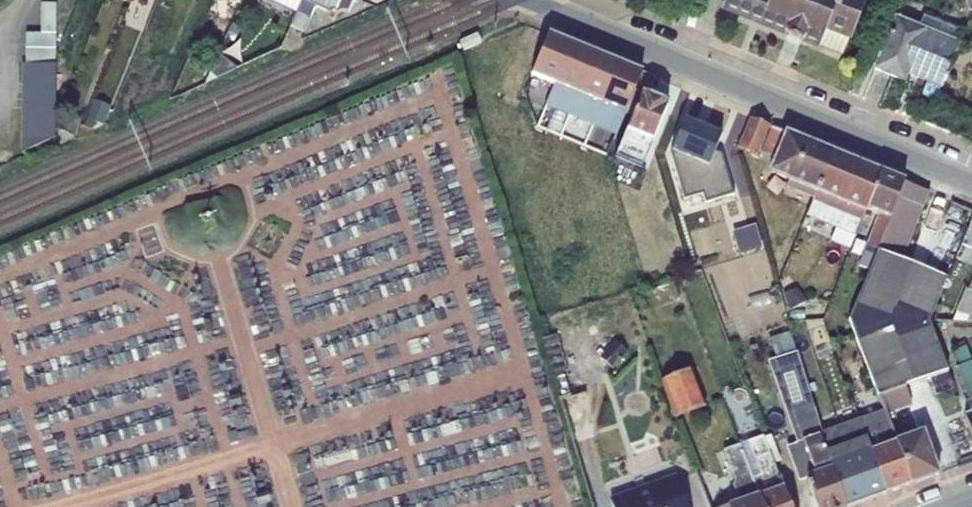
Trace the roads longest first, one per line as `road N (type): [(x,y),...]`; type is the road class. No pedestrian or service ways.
road 1 (tertiary): [(971,183),(536,0)]

